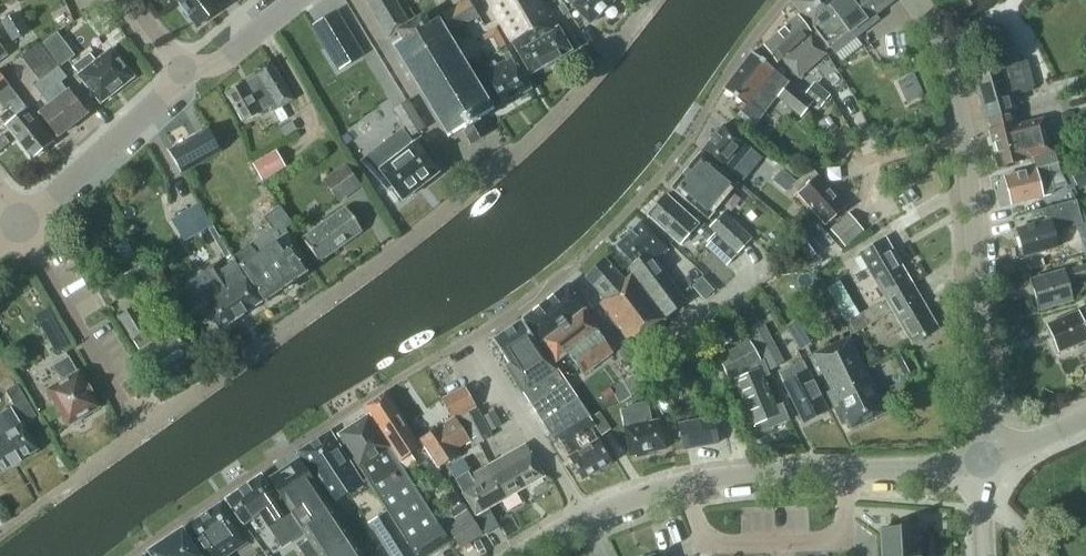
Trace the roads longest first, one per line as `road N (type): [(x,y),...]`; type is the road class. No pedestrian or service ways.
road 1 (residential): [(138,433),(479,185),(589,80),(653,0)]
road 2 (tertiary): [(522,555),(584,517),(669,487),(983,460)]
road 3 (tertiary): [(983,460),(966,164),(939,44),(910,0)]
road 4 (residential): [(138,433),(19,230)]
road 5 (tertiary): [(19,230),(188,79)]
road 6 (tertiary): [(188,79),(288,0)]

